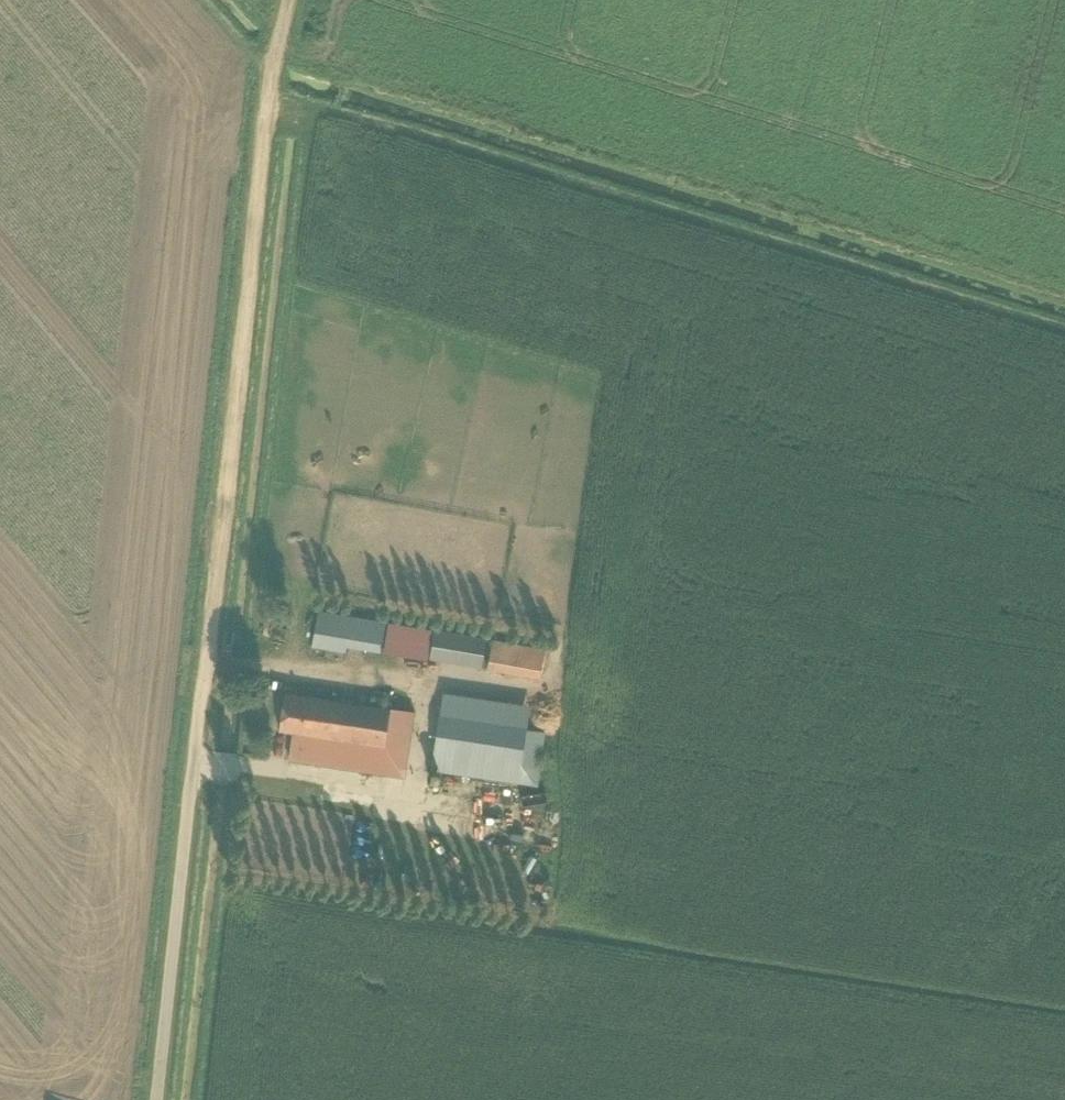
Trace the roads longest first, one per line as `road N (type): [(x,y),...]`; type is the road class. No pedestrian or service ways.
road 1 (track): [(204,685),(274,56),(289,0)]
road 2 (unclassified): [(162,1099),(204,685)]

